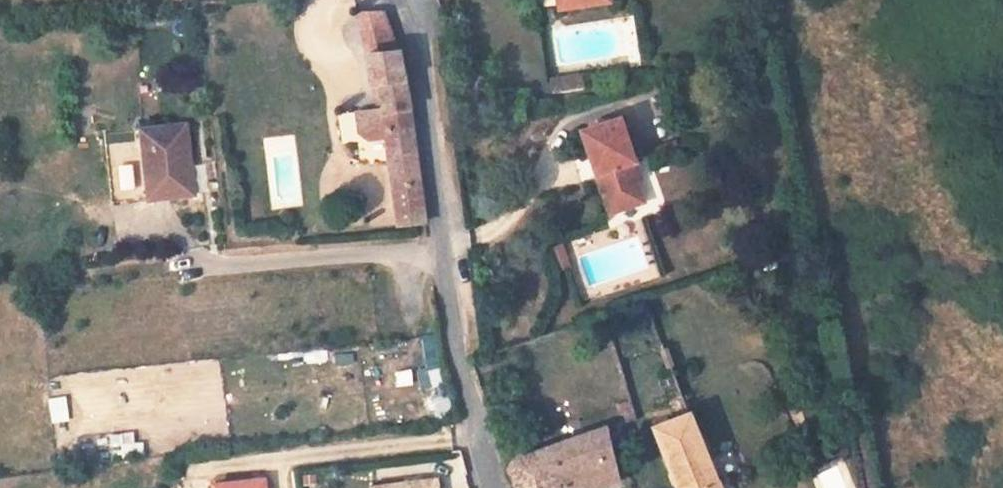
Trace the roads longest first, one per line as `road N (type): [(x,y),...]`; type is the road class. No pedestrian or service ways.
road 1 (residential): [(400,0),(426,87),(437,243),(498,487)]

